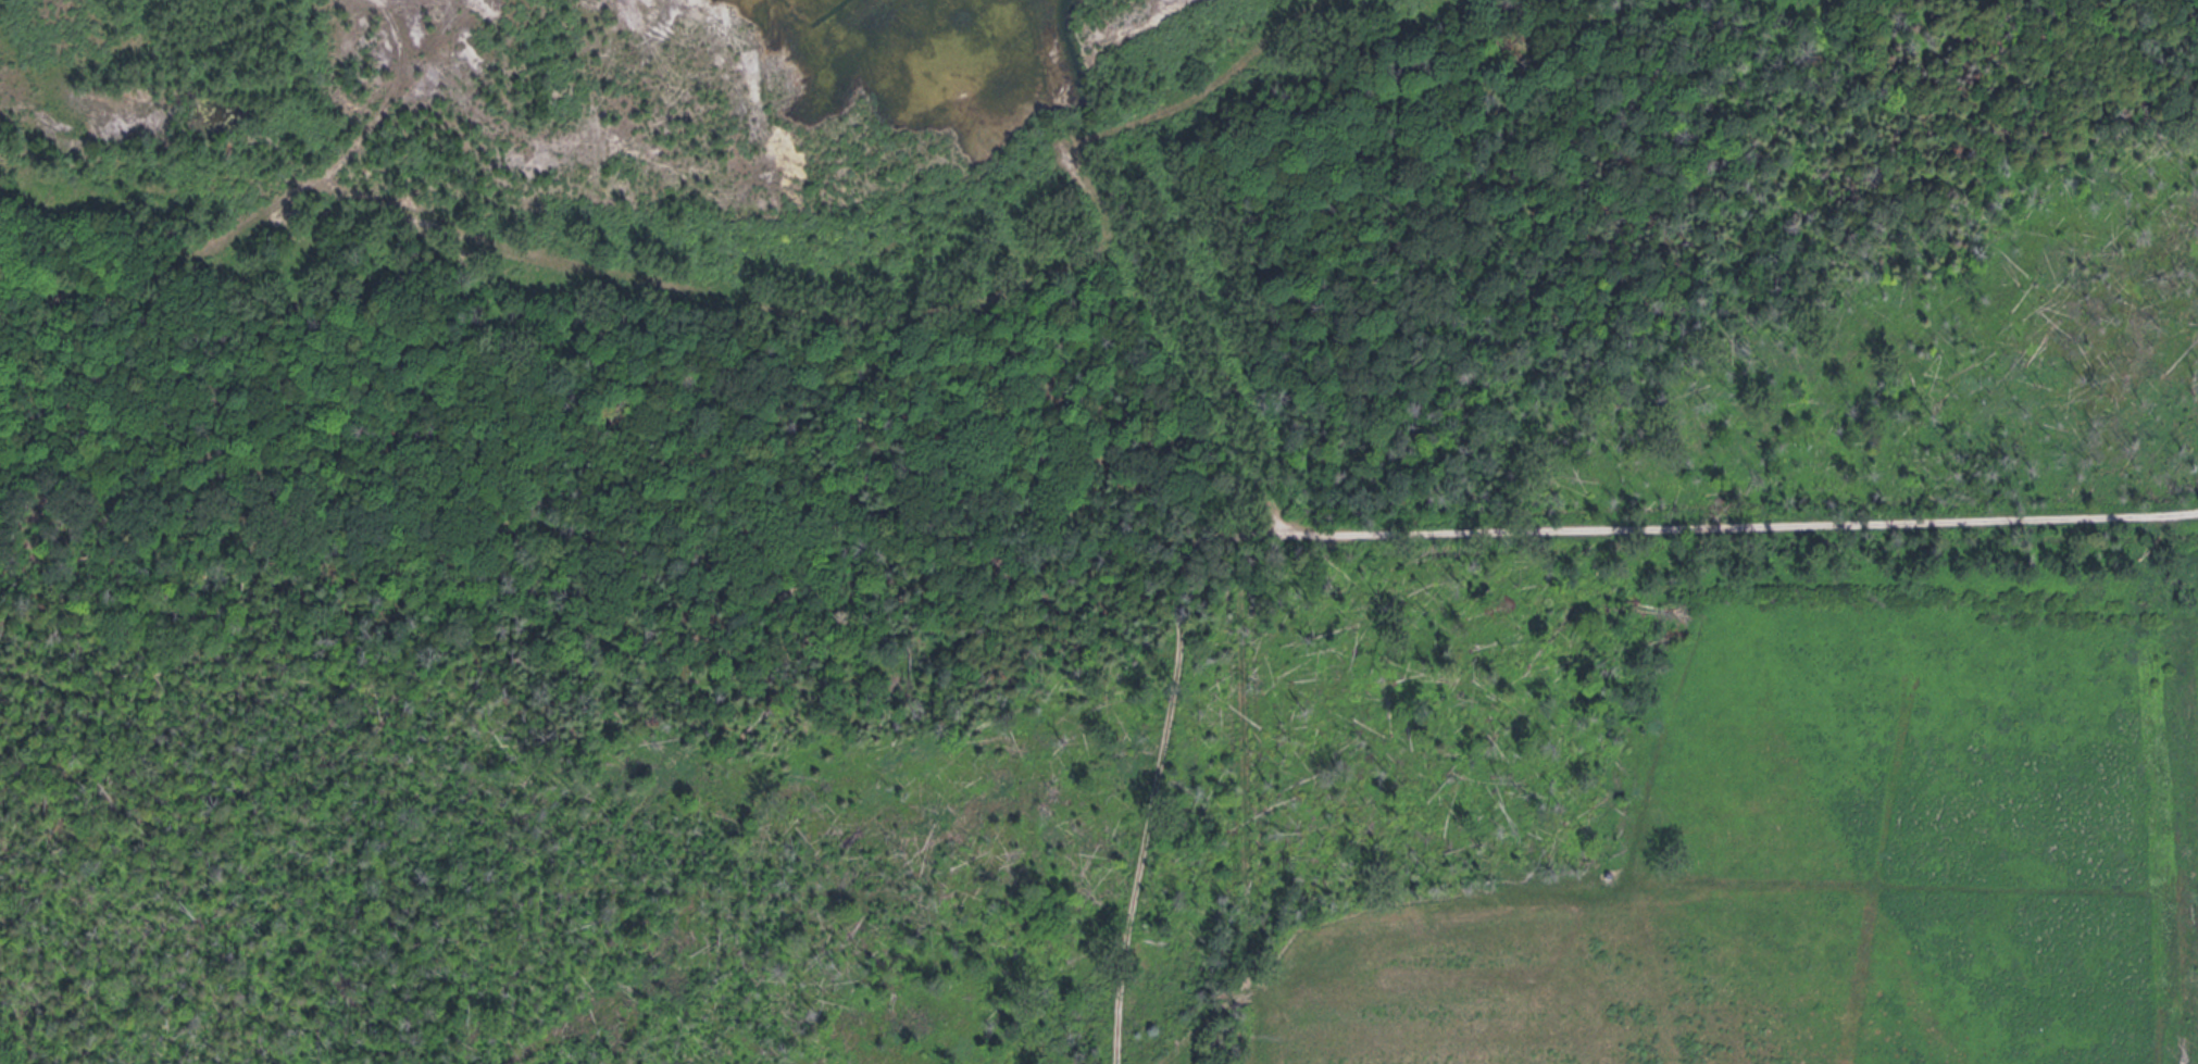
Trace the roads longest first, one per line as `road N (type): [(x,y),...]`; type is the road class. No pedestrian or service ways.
road 1 (residential): [(2197,517),(1190,535),(849,521),(0,534)]

